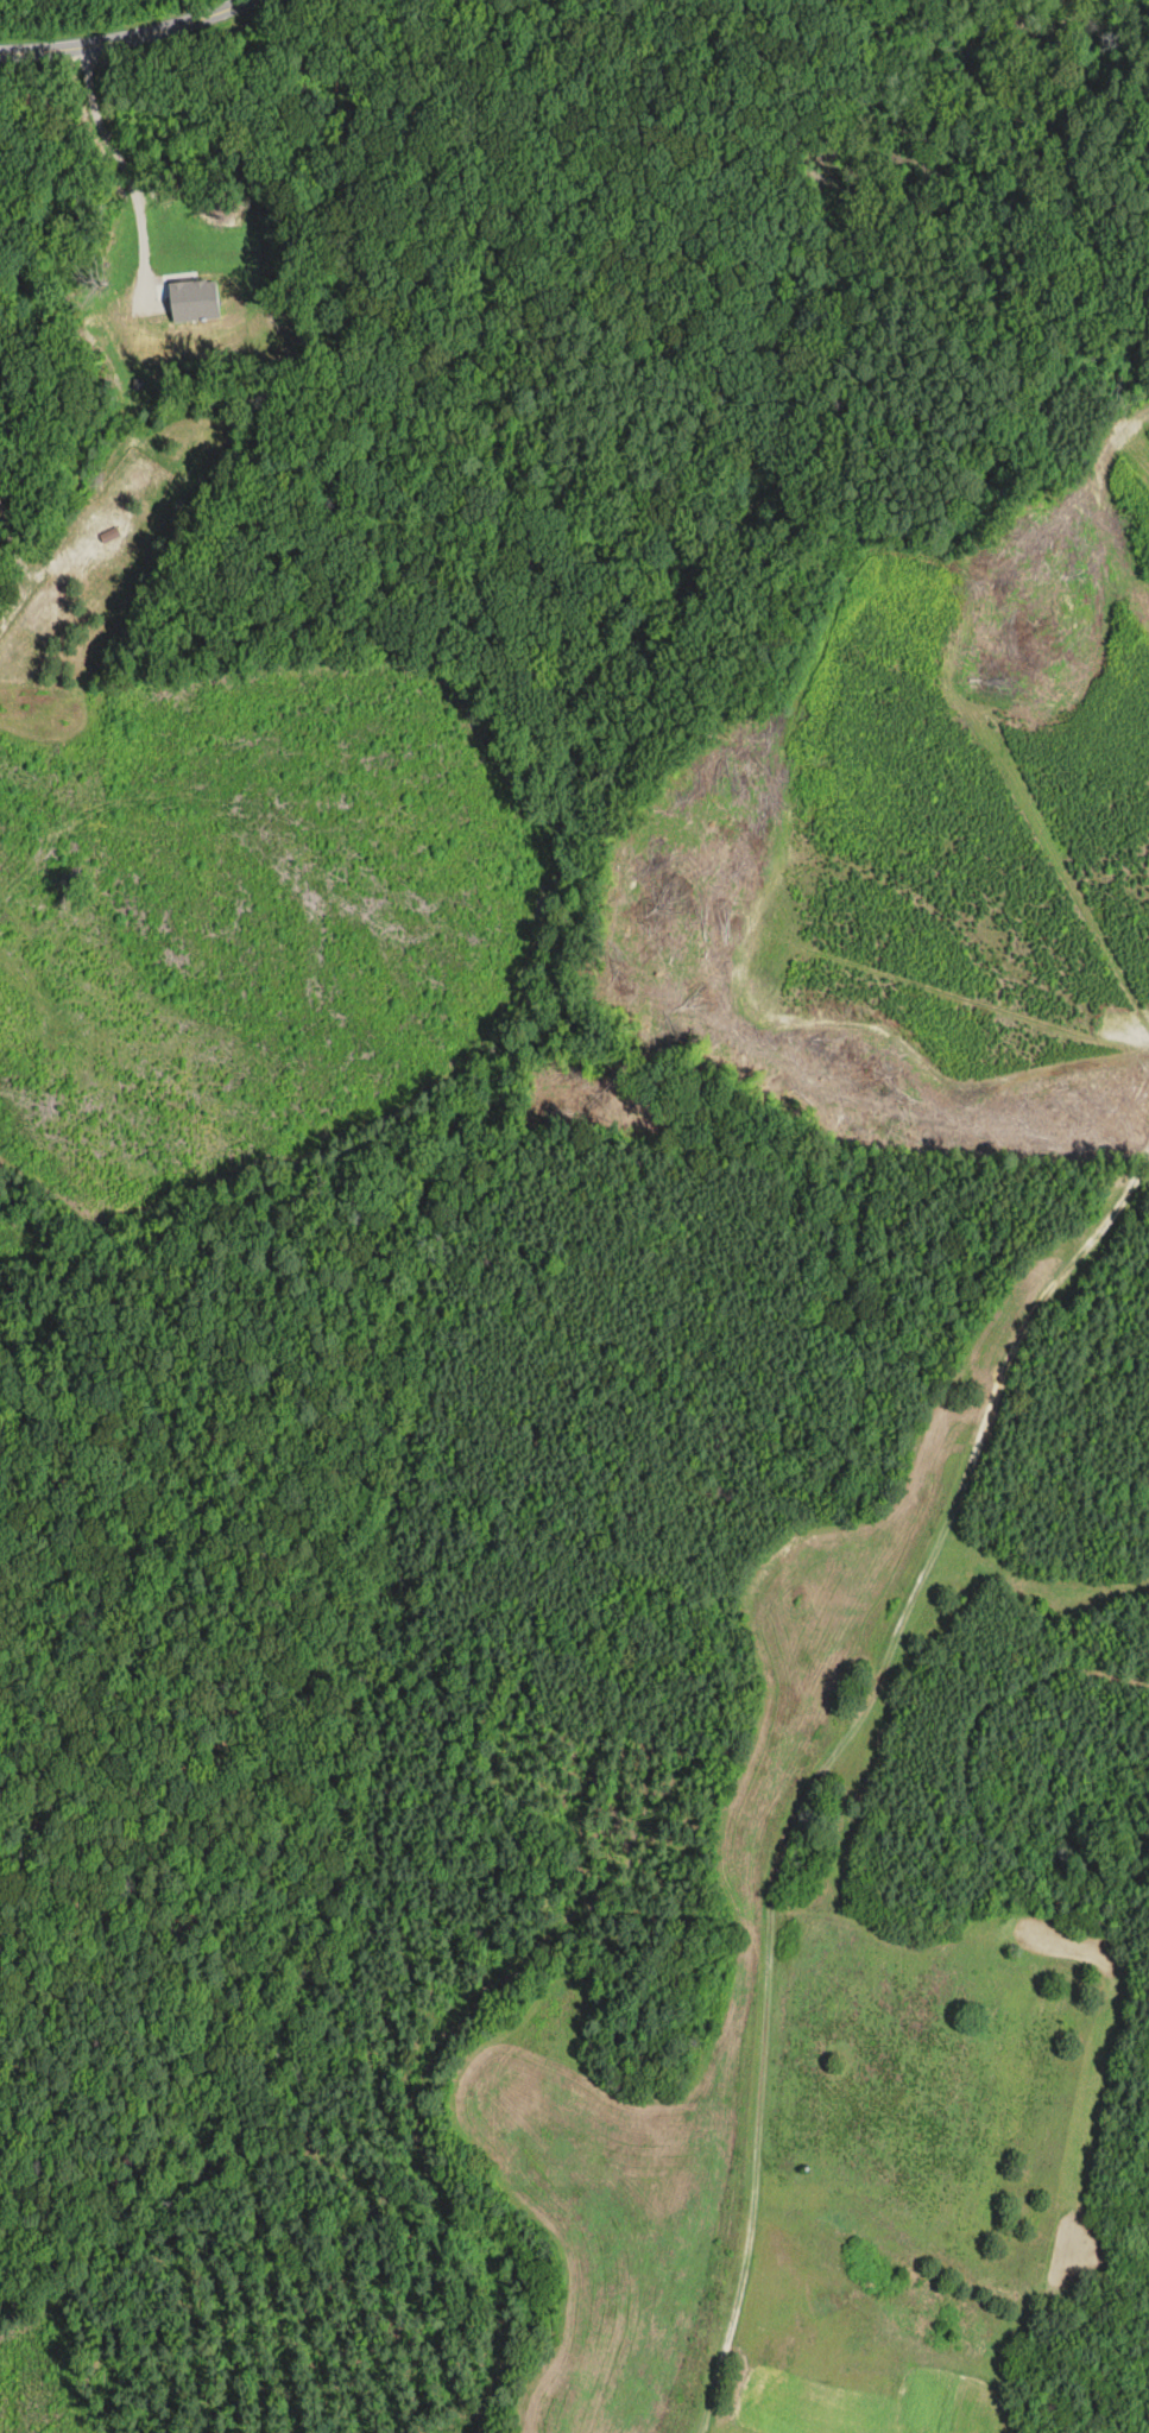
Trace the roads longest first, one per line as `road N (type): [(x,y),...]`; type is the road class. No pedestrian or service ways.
road 1 (track): [(707,2432),(756,2199),(772,1865),(870,1691),(1044,1296),(1148,1154)]
road 2 (tertiary): [(0,52),(131,36),(244,0)]

